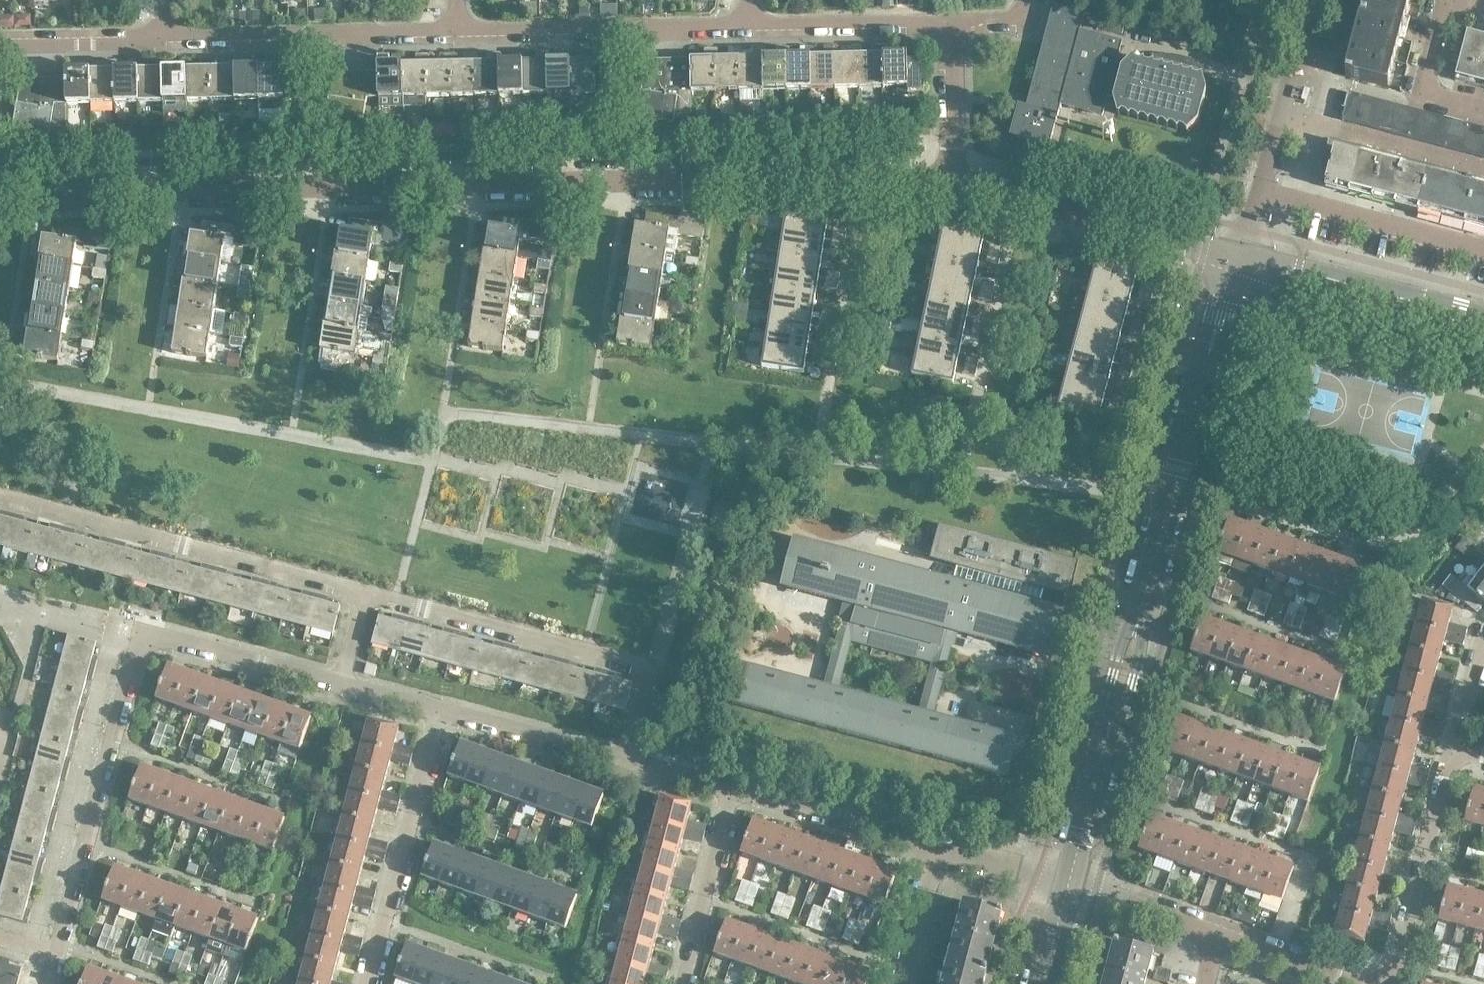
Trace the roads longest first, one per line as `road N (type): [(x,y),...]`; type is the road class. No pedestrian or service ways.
road 1 (residential): [(951,185),(862,176),(622,178),(0,193)]
road 2 (unclassified): [(1071,879),(1239,260)]
road 3 (residential): [(630,761),(653,673),(355,593)]
road 4 (residential): [(355,593),(0,500)]
road 5 (residential): [(56,952),(140,629)]
road 6 (residential): [(1239,260),(951,185)]
road 7 (residential): [(162,40),(457,32)]
road 8 (residential): [(457,32),(750,25)]
road 9 (residential): [(370,983),(439,709)]
road 10 (unclassified): [(1483,322),(1239,260)]
road 11 (residential): [(1382,983),(1398,956),(1452,751)]
road 12 (residential): [(1260,191),(1483,253)]
road 13 (residential): [(937,843),(732,788)]
road 14 (residential): [(750,25),(960,27)]
road 15 (residential): [(1483,170),(1283,115)]
road 16 (residential): [(680,983),(732,788)]
road 17 (residential): [(630,761),(439,709)]
road 18 (residential): [(331,680),(140,629)]
road 19 (residential): [(0,45),(162,40)]
road 20 (residential): [(1220,937),(1071,879)]
road 21 (residential): [(1483,108),(1420,91),(1441,0)]
road 22 (residential): [(951,185),(960,27)]
road 23 (residential): [(898,983),(937,843)]
road 24 (residential): [(1354,983),(1220,937)]
road 25 (residential): [(1071,879),(937,843)]

